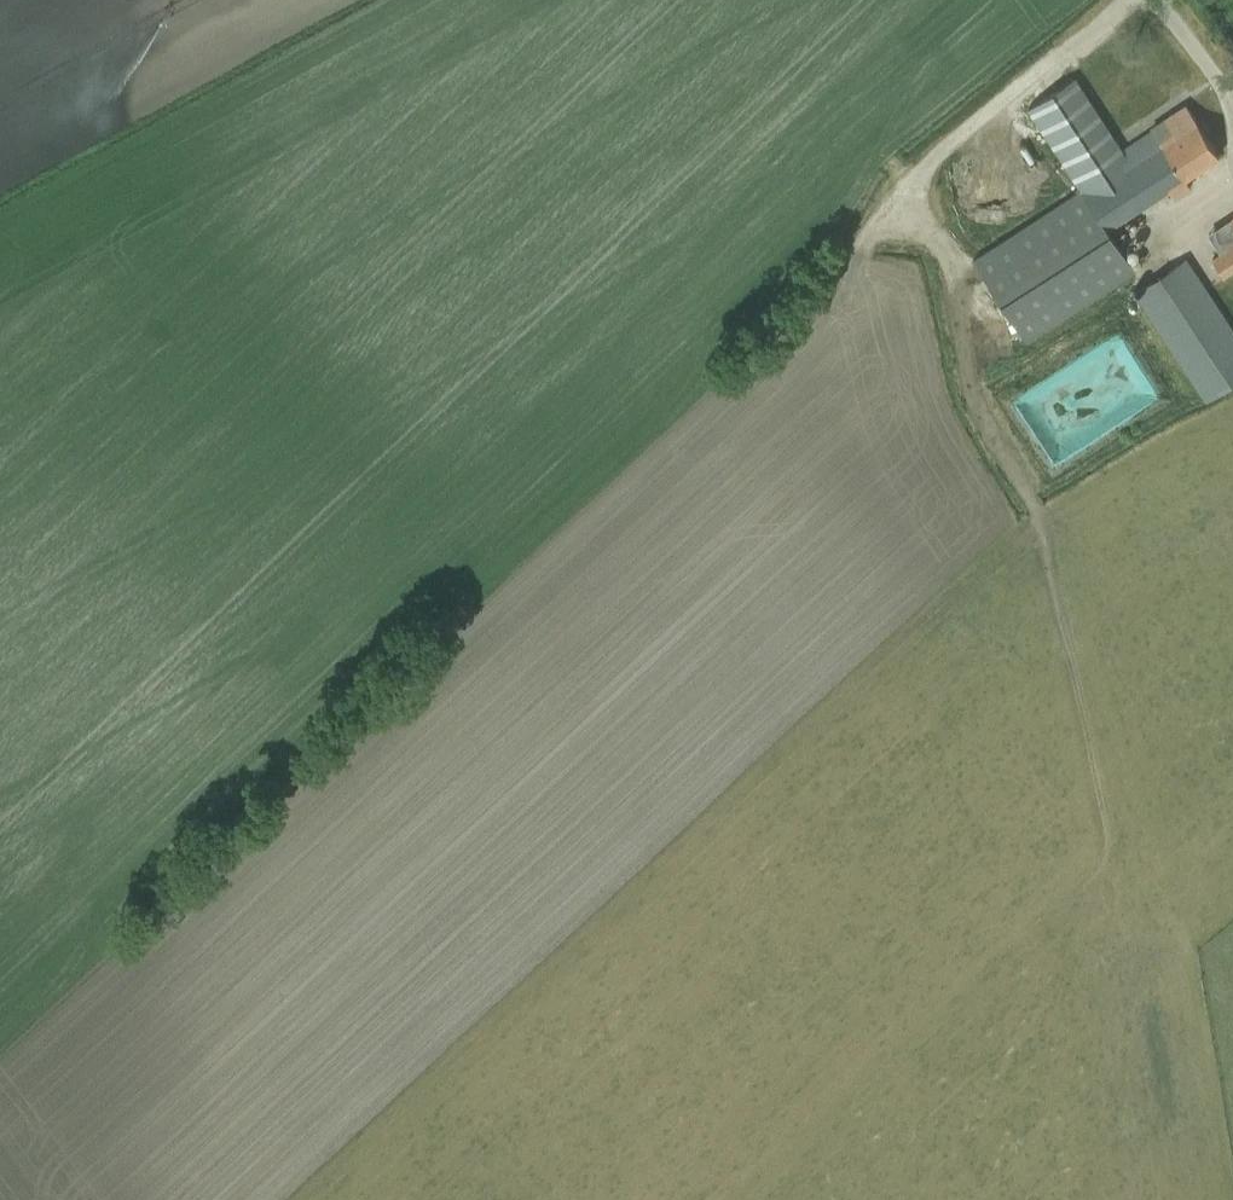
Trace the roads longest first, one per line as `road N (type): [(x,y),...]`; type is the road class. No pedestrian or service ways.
road 1 (unclassified): [(1232,100),(1156,0)]

